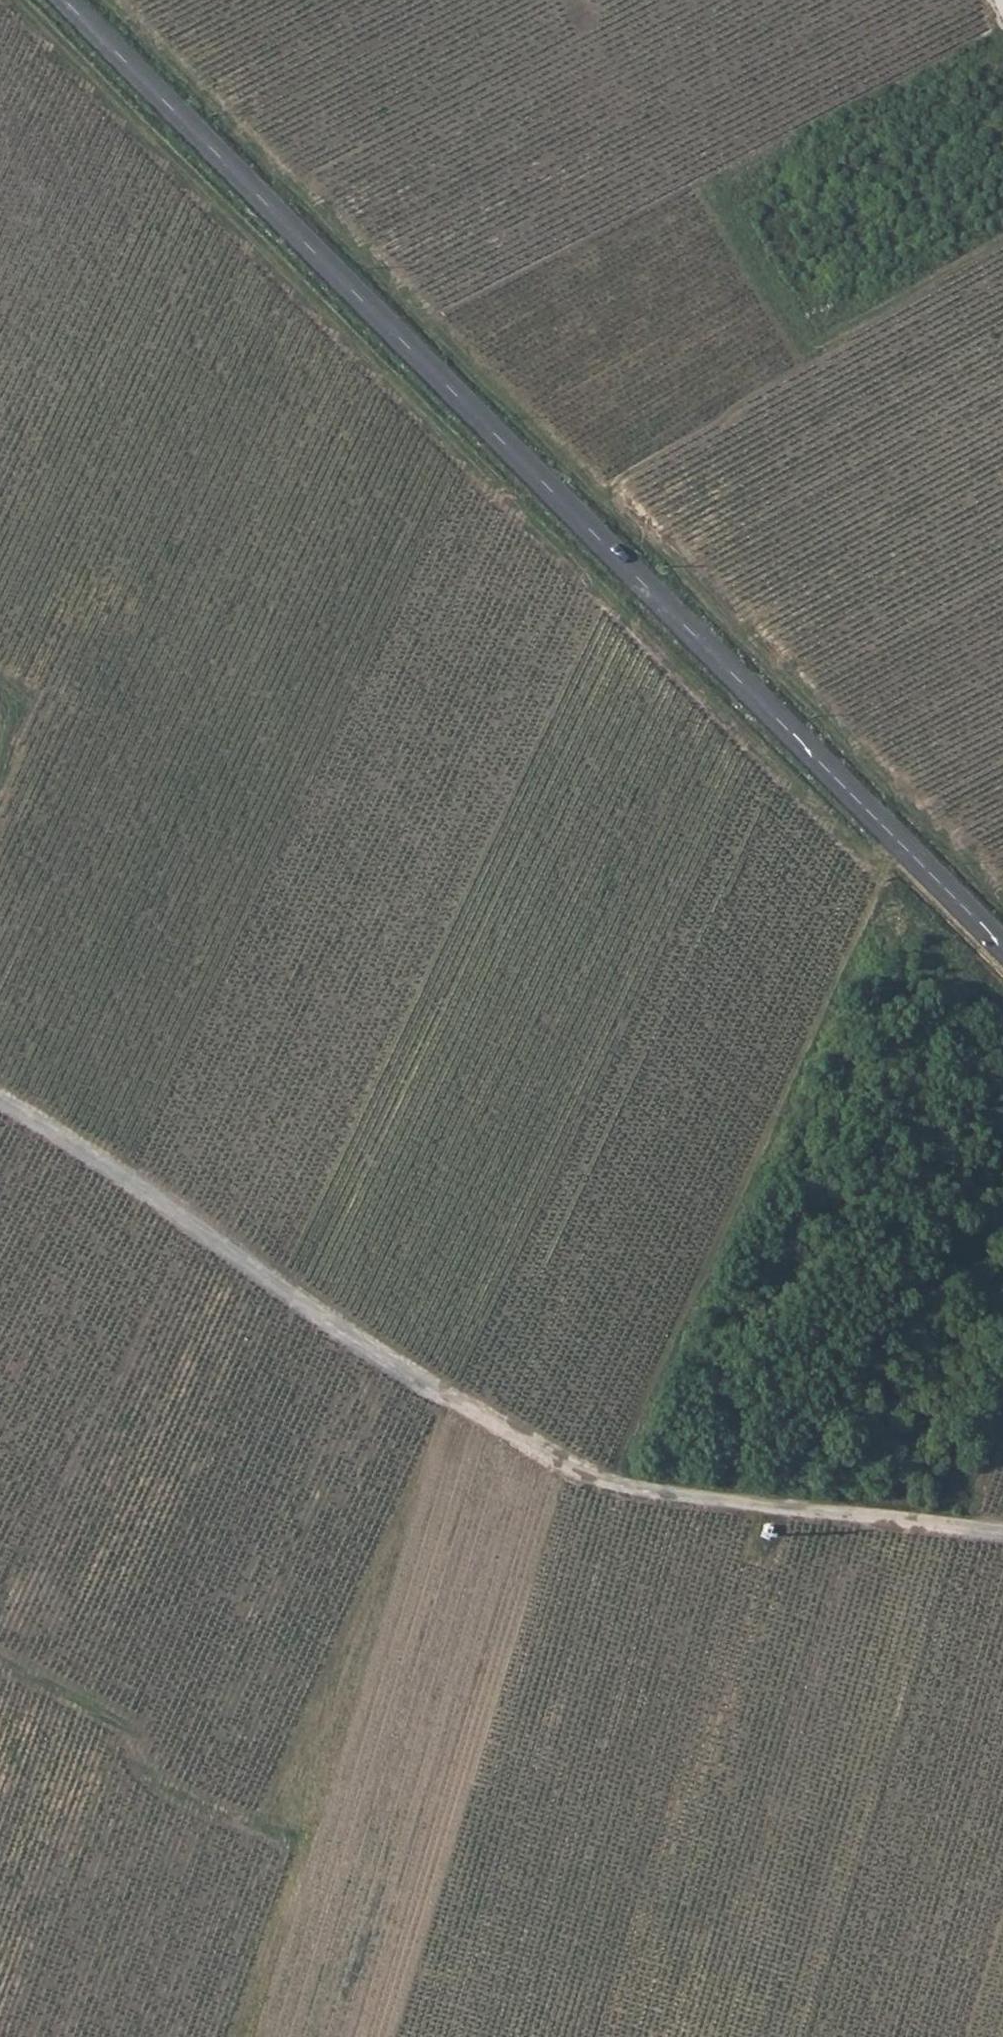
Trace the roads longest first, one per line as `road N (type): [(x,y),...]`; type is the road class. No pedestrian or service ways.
road 1 (tertiary): [(1002,947),(61,0)]
road 2 (track): [(279,1290),(607,603),(630,578)]
road 3 (track): [(0,1103),(432,1396),(582,1481)]
road 4 (track): [(0,1658),(130,1727),(153,1784),(194,1809),(414,1880)]
road 5 (track): [(436,971),(610,1061)]

